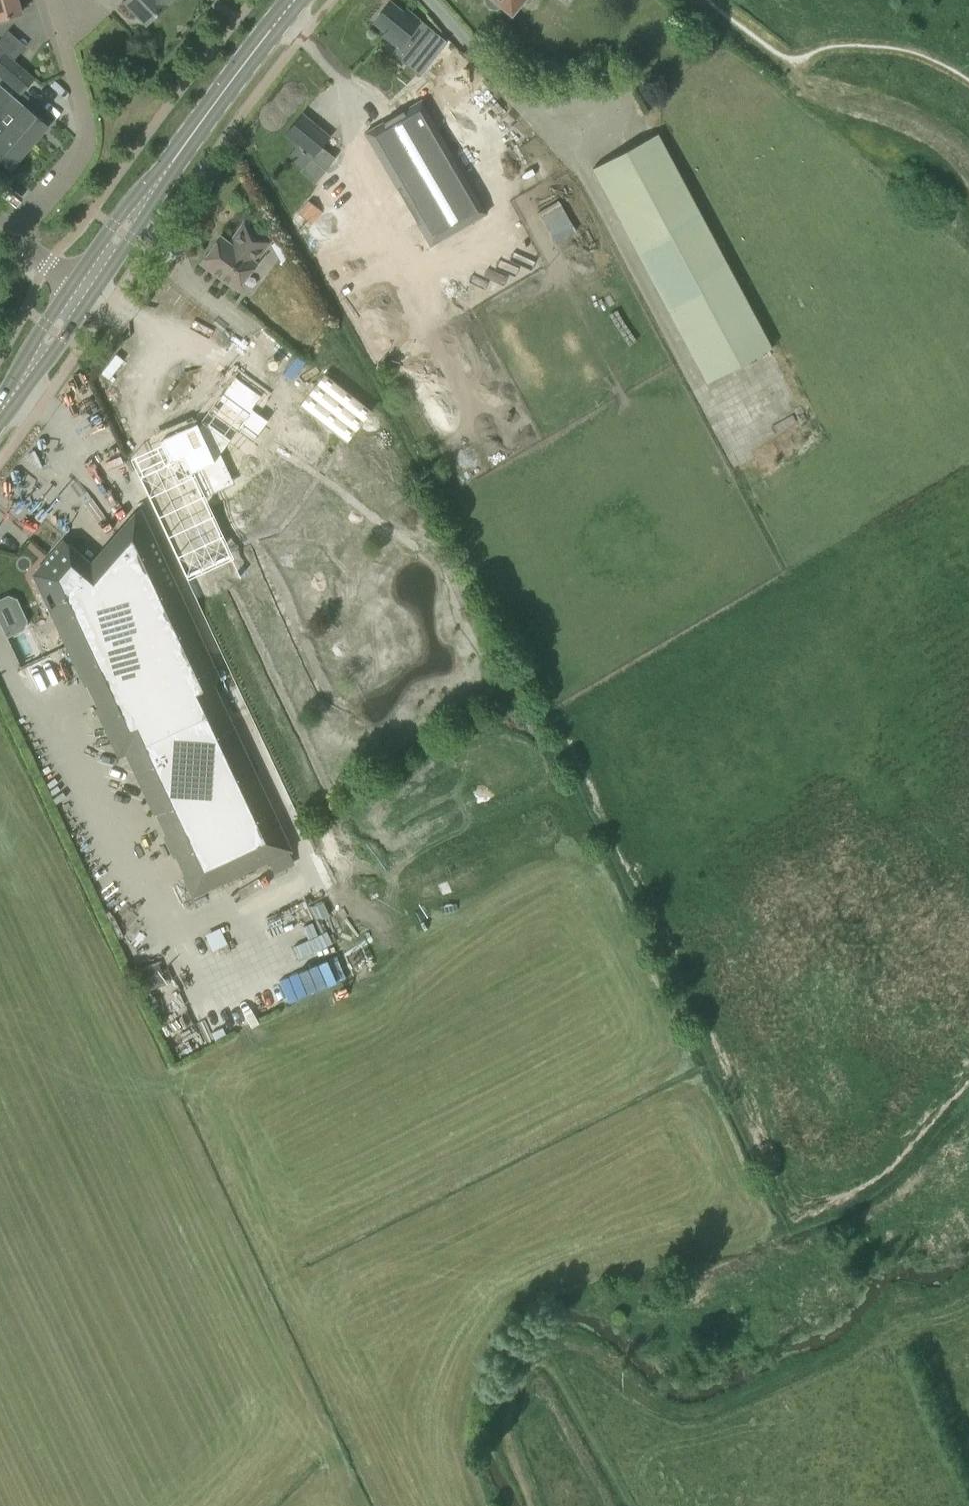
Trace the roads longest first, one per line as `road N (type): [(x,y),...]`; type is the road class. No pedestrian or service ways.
road 1 (residential): [(12,235),(82,128),(67,0)]
road 2 (tertiary): [(92,295),(189,136)]
road 3 (tertiary): [(189,136),(74,282)]
road 4 (tertiary): [(189,136),(296,0)]
road 5 (track): [(531,1505),(512,1454),(509,1408),(543,1353)]

